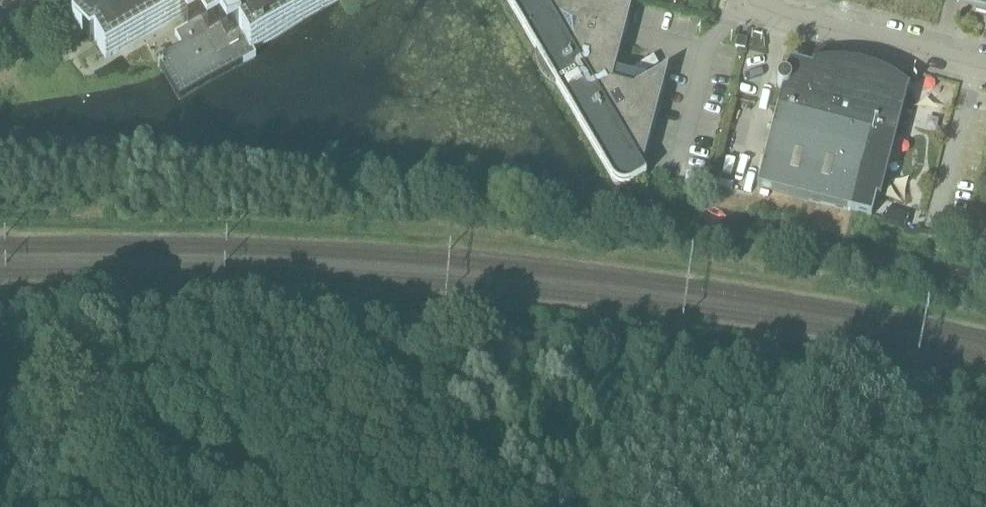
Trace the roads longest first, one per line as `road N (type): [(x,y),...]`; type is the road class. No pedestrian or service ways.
road 1 (unclassified): [(985,63),(762,0)]

